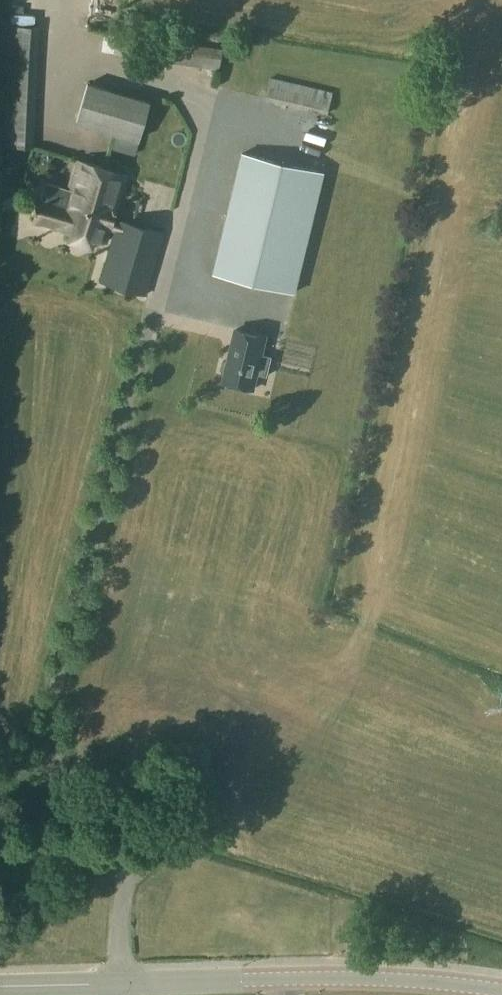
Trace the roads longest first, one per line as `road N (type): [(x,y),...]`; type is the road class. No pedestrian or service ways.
road 1 (residential): [(121,983),(120,848),(109,823),(41,761),(36,740),(157,300)]
road 2 (unclassified): [(121,983),(377,979),(501,990)]
road 3 (unclassified): [(0,986),(121,983)]

